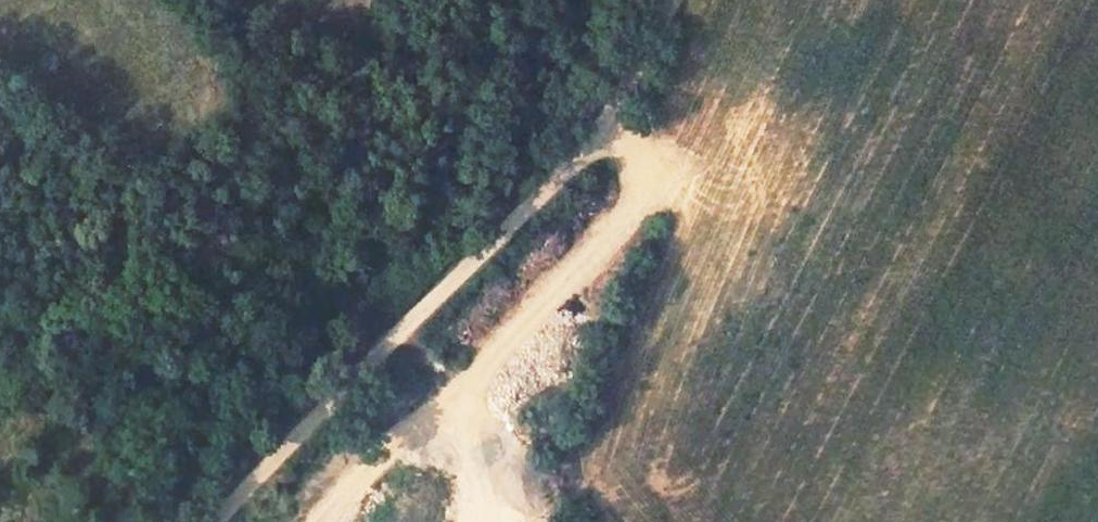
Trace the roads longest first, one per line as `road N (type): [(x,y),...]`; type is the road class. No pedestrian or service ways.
road 1 (track): [(390,344),(601,136),(674,0)]
road 2 (track): [(601,136),(658,181),(673,207),(676,245),(662,314),(619,446),(621,500),(634,521)]
road 3 (track): [(390,344),(216,521)]

